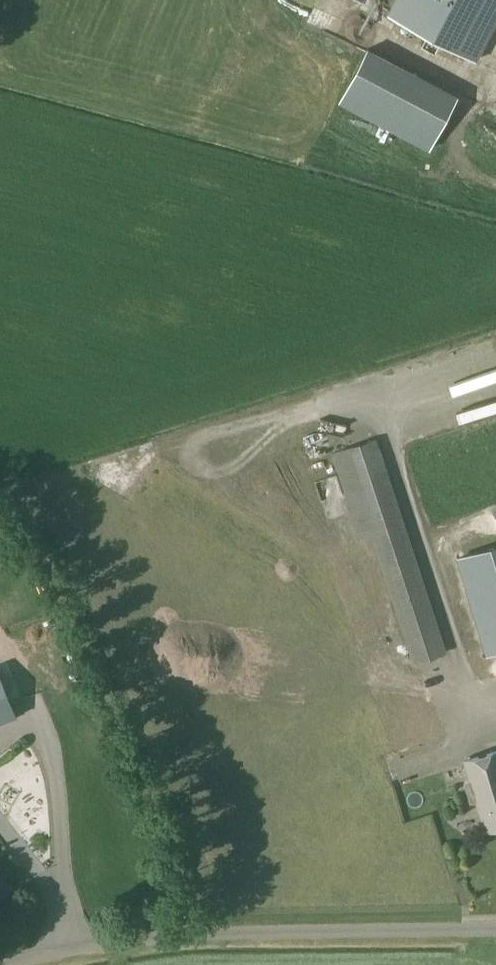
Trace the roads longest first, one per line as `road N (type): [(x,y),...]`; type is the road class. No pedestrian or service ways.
road 1 (unclassified): [(495,932),(195,934),(0,962)]

